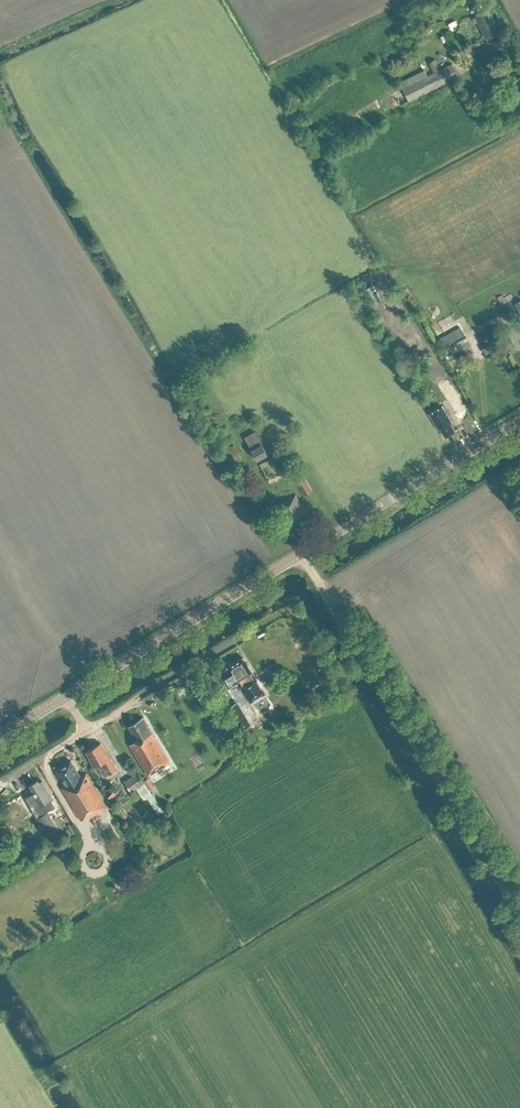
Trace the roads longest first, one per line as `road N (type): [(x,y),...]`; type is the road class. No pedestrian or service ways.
road 1 (tertiary): [(0,735),(519,420)]
road 2 (track): [(300,552),(519,920)]

